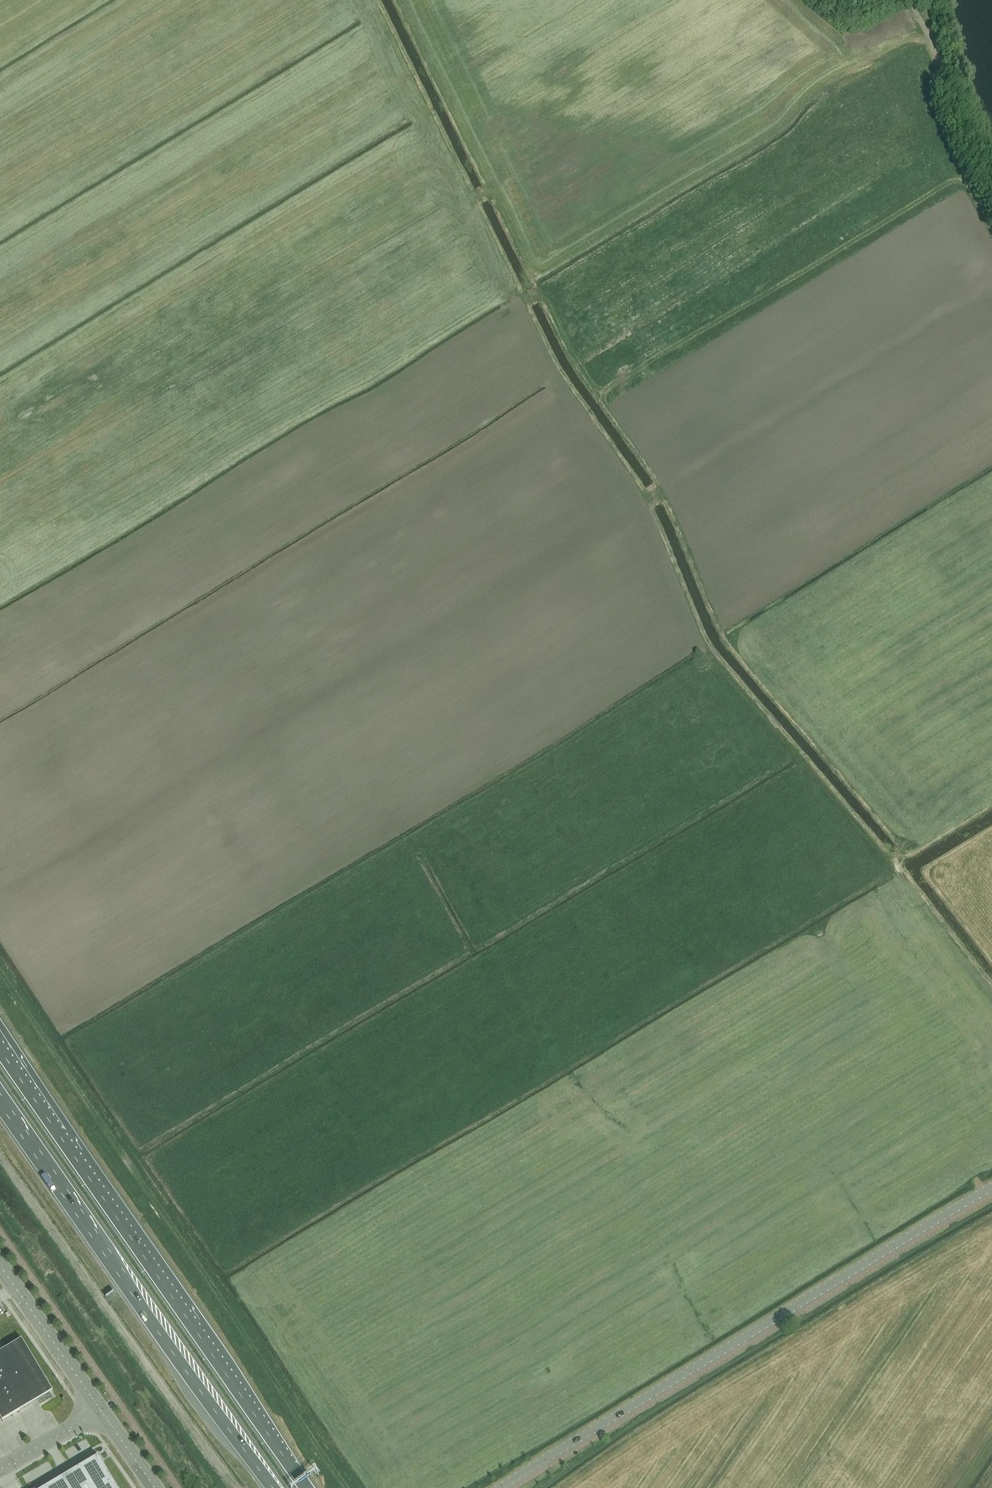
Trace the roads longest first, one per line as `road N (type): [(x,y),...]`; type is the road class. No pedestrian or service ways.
road 1 (tertiary): [(501,1487),(991,1188)]
road 2 (trunk): [(306,1487),(0,1048)]
road 3 (trunk): [(0,1099),(274,1487)]
road 4 (track): [(991,230),(930,101),(940,55),(916,8)]
road 5 (tertiary): [(0,1267),(100,1410)]

